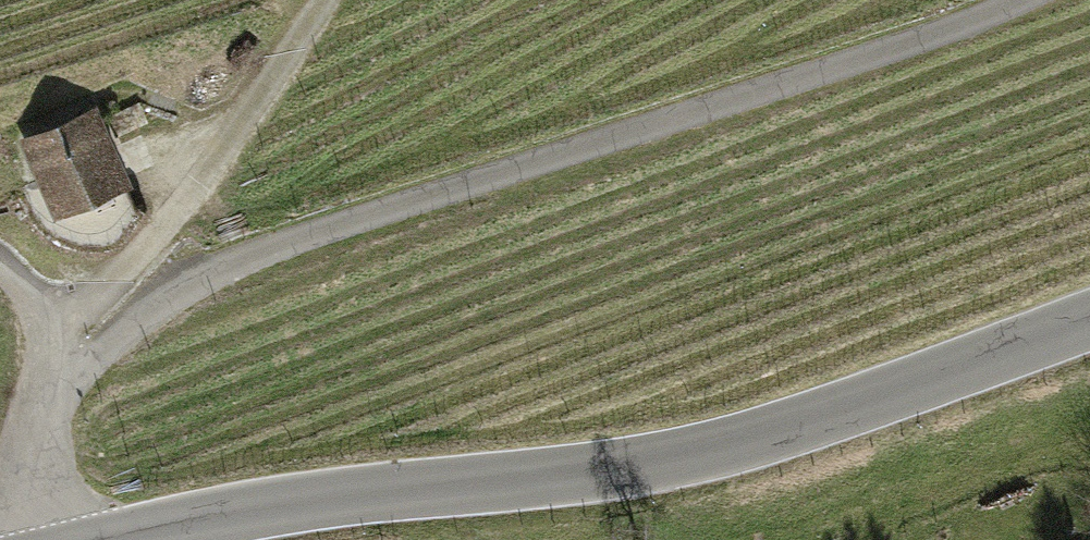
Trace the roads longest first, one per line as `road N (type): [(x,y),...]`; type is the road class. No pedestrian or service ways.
road 1 (track): [(1022,0),(900,54),(247,264),(62,388),(41,441),(52,539)]
road 2 (tertiary): [(164,539),(598,481),(756,444),(1089,327)]
road 3 (track): [(62,388),(123,283),(326,0)]
road 4 (track): [(62,388),(0,263)]

